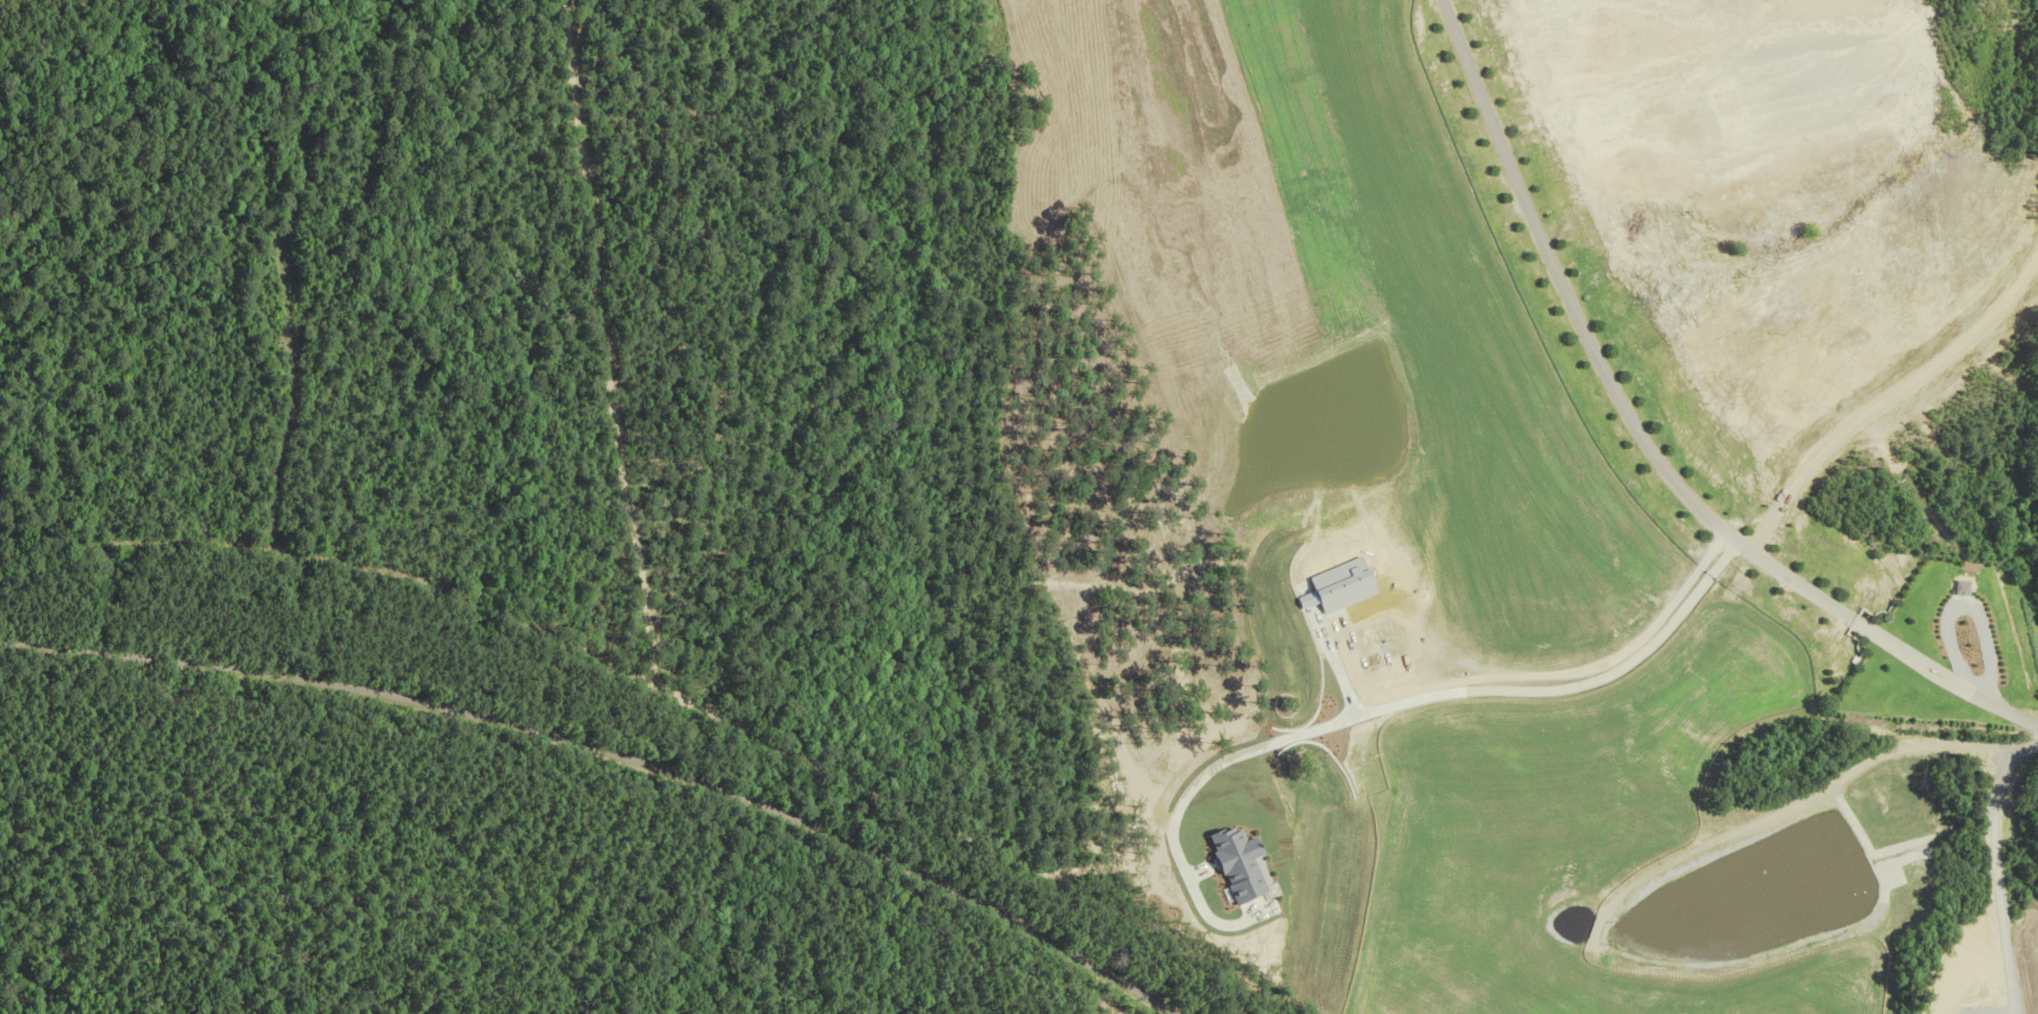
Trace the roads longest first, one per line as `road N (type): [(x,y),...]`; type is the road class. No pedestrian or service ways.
road 1 (residential): [(2037,722),(1967,691),(1735,541),(1649,453),(1529,206),(1447,0)]

